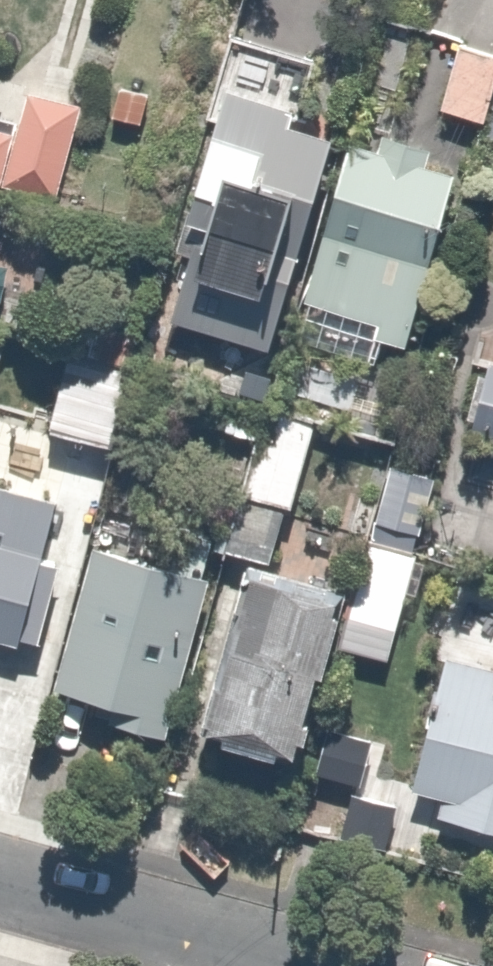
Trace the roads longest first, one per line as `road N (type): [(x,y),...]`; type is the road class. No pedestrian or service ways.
road 1 (residential): [(303,965),(0,882)]

